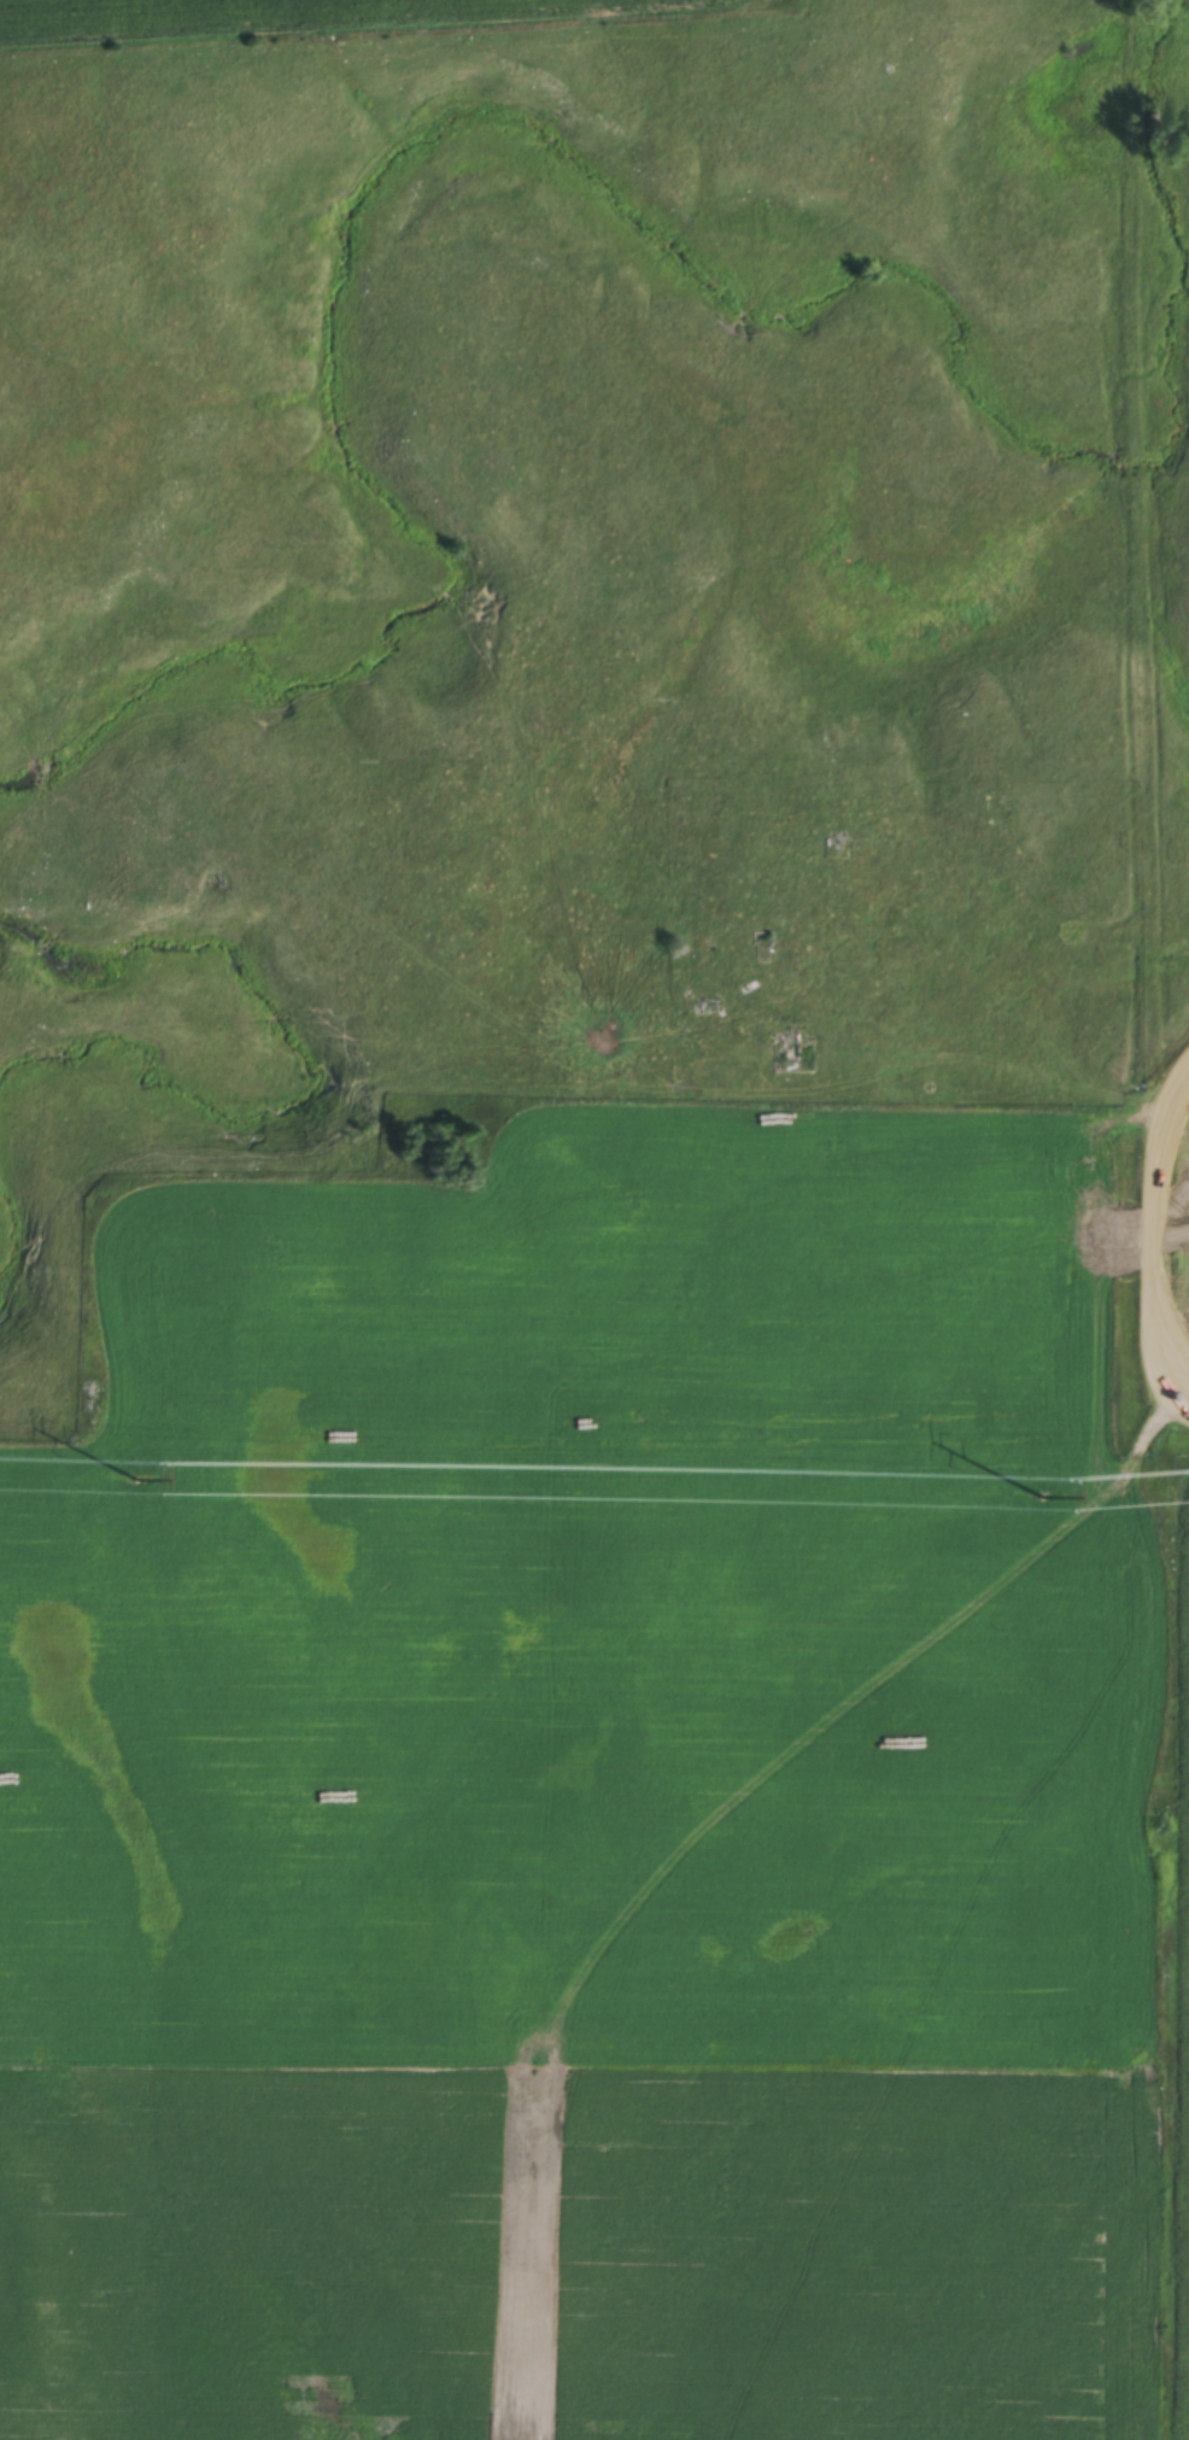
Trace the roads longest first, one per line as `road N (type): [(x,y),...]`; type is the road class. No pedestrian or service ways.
road 1 (residential): [(1188,1409),(1156,1370),(1147,1326),(1152,1136),(1188,1063)]

